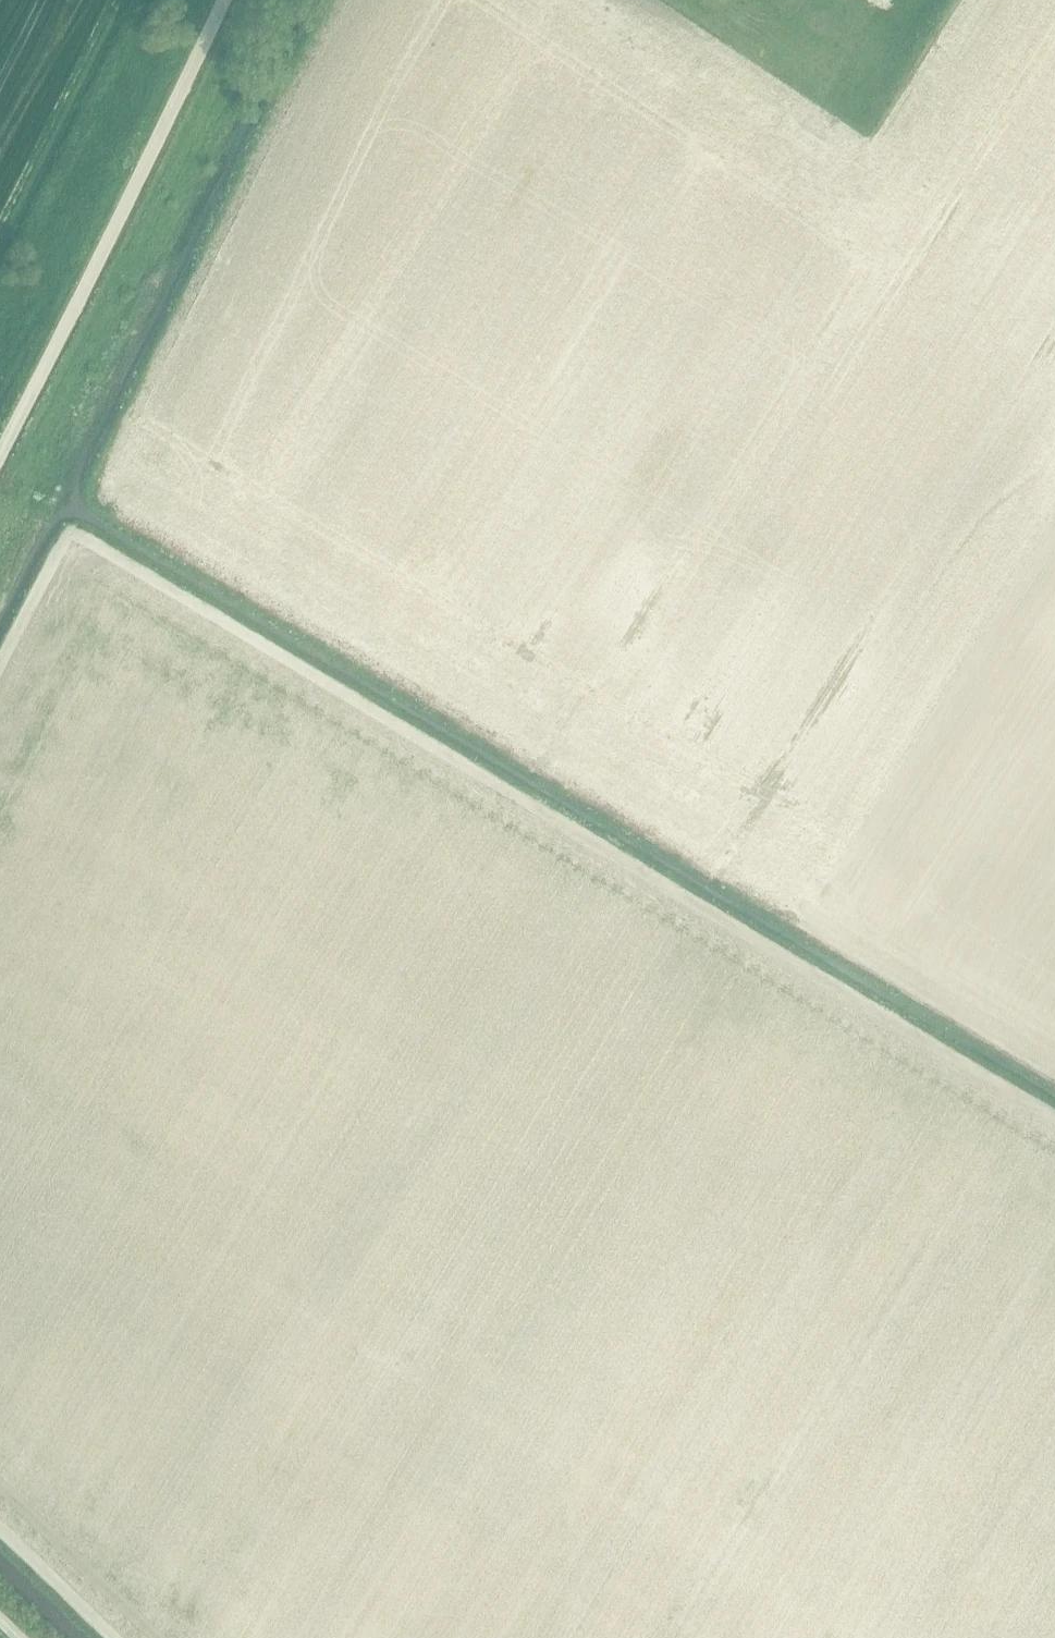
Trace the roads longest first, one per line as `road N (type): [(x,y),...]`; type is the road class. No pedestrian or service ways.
road 1 (unclassified): [(0,452),(219,0)]

